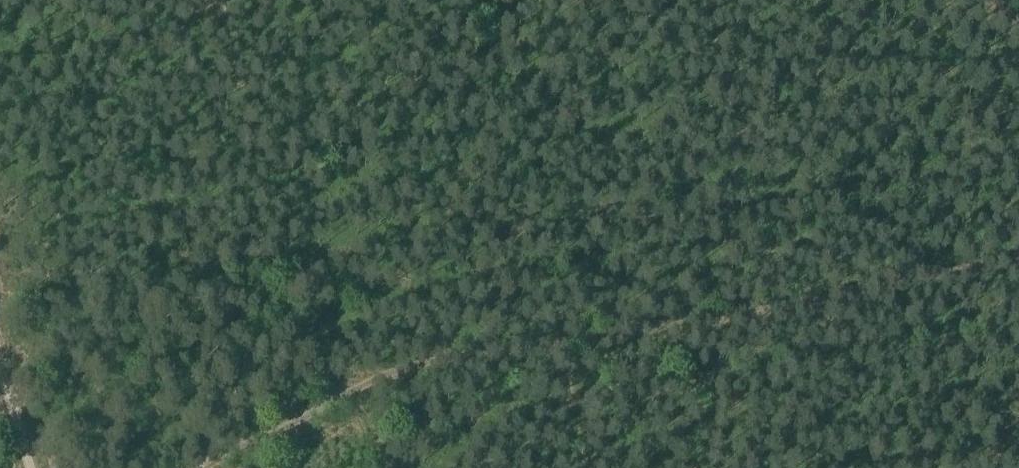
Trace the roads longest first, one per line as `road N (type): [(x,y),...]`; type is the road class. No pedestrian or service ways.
road 1 (track): [(1018,265),(418,374),(205,467)]

